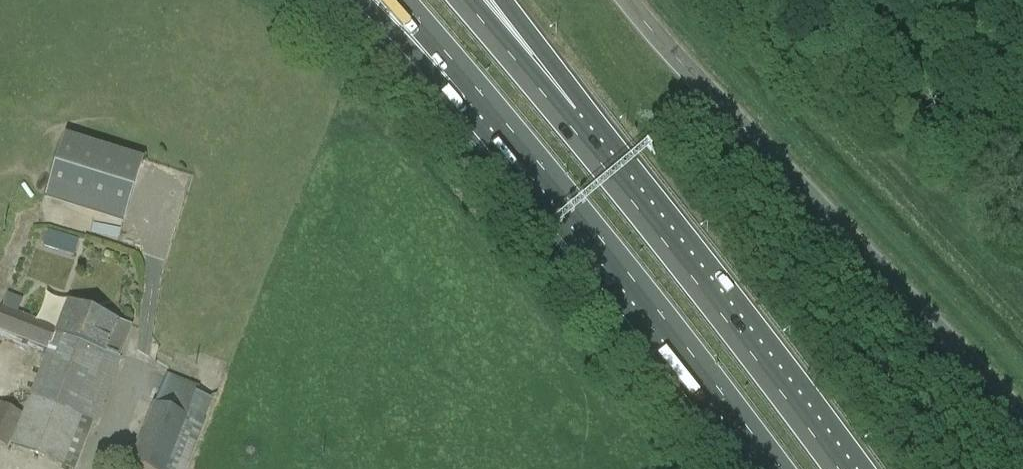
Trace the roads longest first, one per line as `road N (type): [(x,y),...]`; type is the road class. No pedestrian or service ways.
road 1 (motorway): [(479,92),(778,468)]
road 2 (motorway): [(838,468),(567,121)]
road 3 (motorway): [(567,121),(463,0)]
road 4 (motorway): [(369,0),(479,92)]
road 5 (motorway): [(567,121),(495,0)]
road 6 (motorway): [(400,0),(479,92)]

